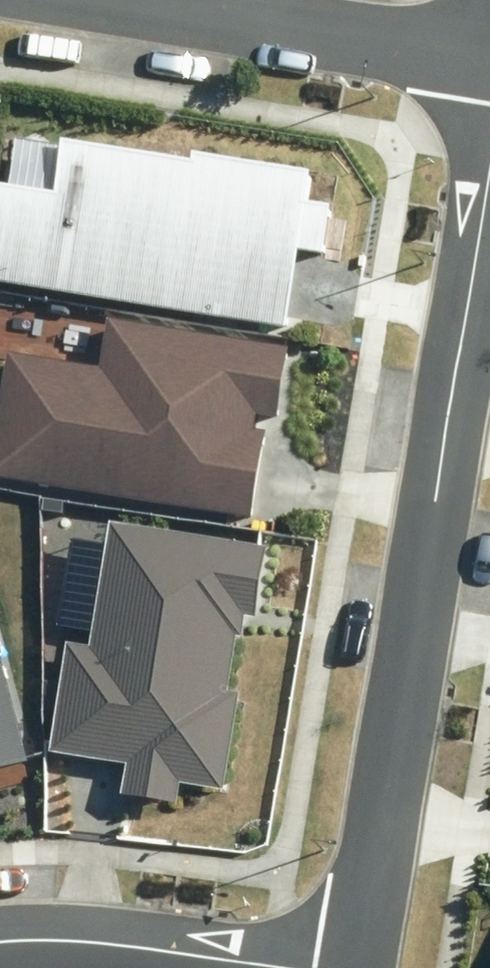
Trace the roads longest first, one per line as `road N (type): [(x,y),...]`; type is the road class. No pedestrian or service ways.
road 1 (residential): [(355,967),(489,158)]
road 2 (residential): [(0,943),(53,938),(277,967)]
road 3 (residential): [(214,0),(489,42)]

